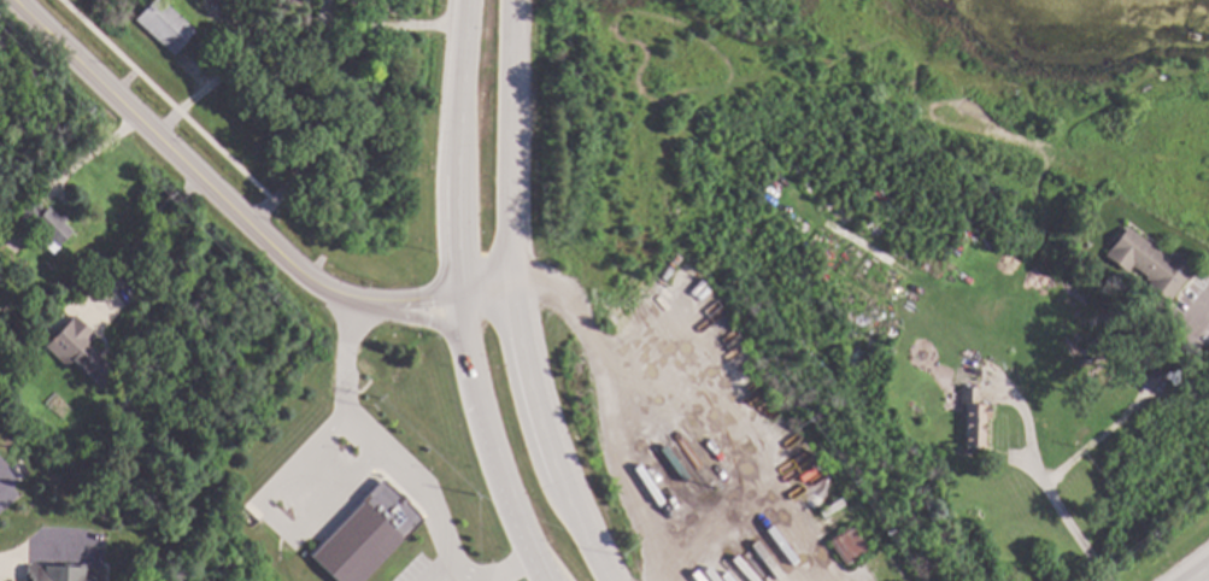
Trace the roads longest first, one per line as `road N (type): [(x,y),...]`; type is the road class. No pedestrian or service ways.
road 1 (primary): [(612,580),(559,477),(522,352),(509,199),(513,0)]
road 2 (tertiary): [(458,295),(374,301),(301,275),(12,0)]
road 3 (primary): [(458,295),(493,463),(543,580)]
road 4 (primary): [(464,0),(458,295)]
road 5 (primary): [(360,299),(440,329),(466,359)]

